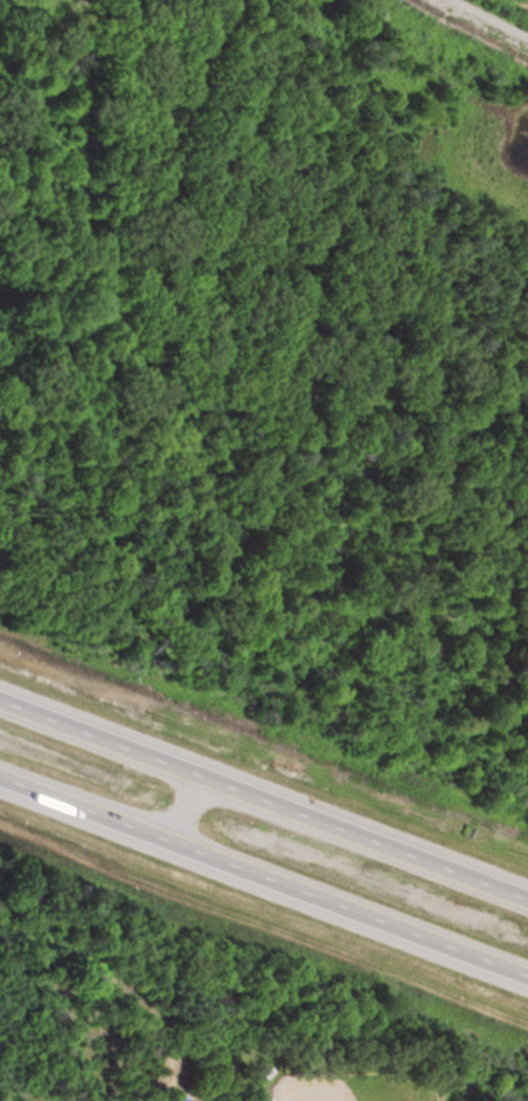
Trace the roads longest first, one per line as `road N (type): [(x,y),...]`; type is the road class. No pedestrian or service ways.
road 1 (motorway): [(527,898),(0,698)]
road 2 (motorway): [(0,779),(527,978)]

